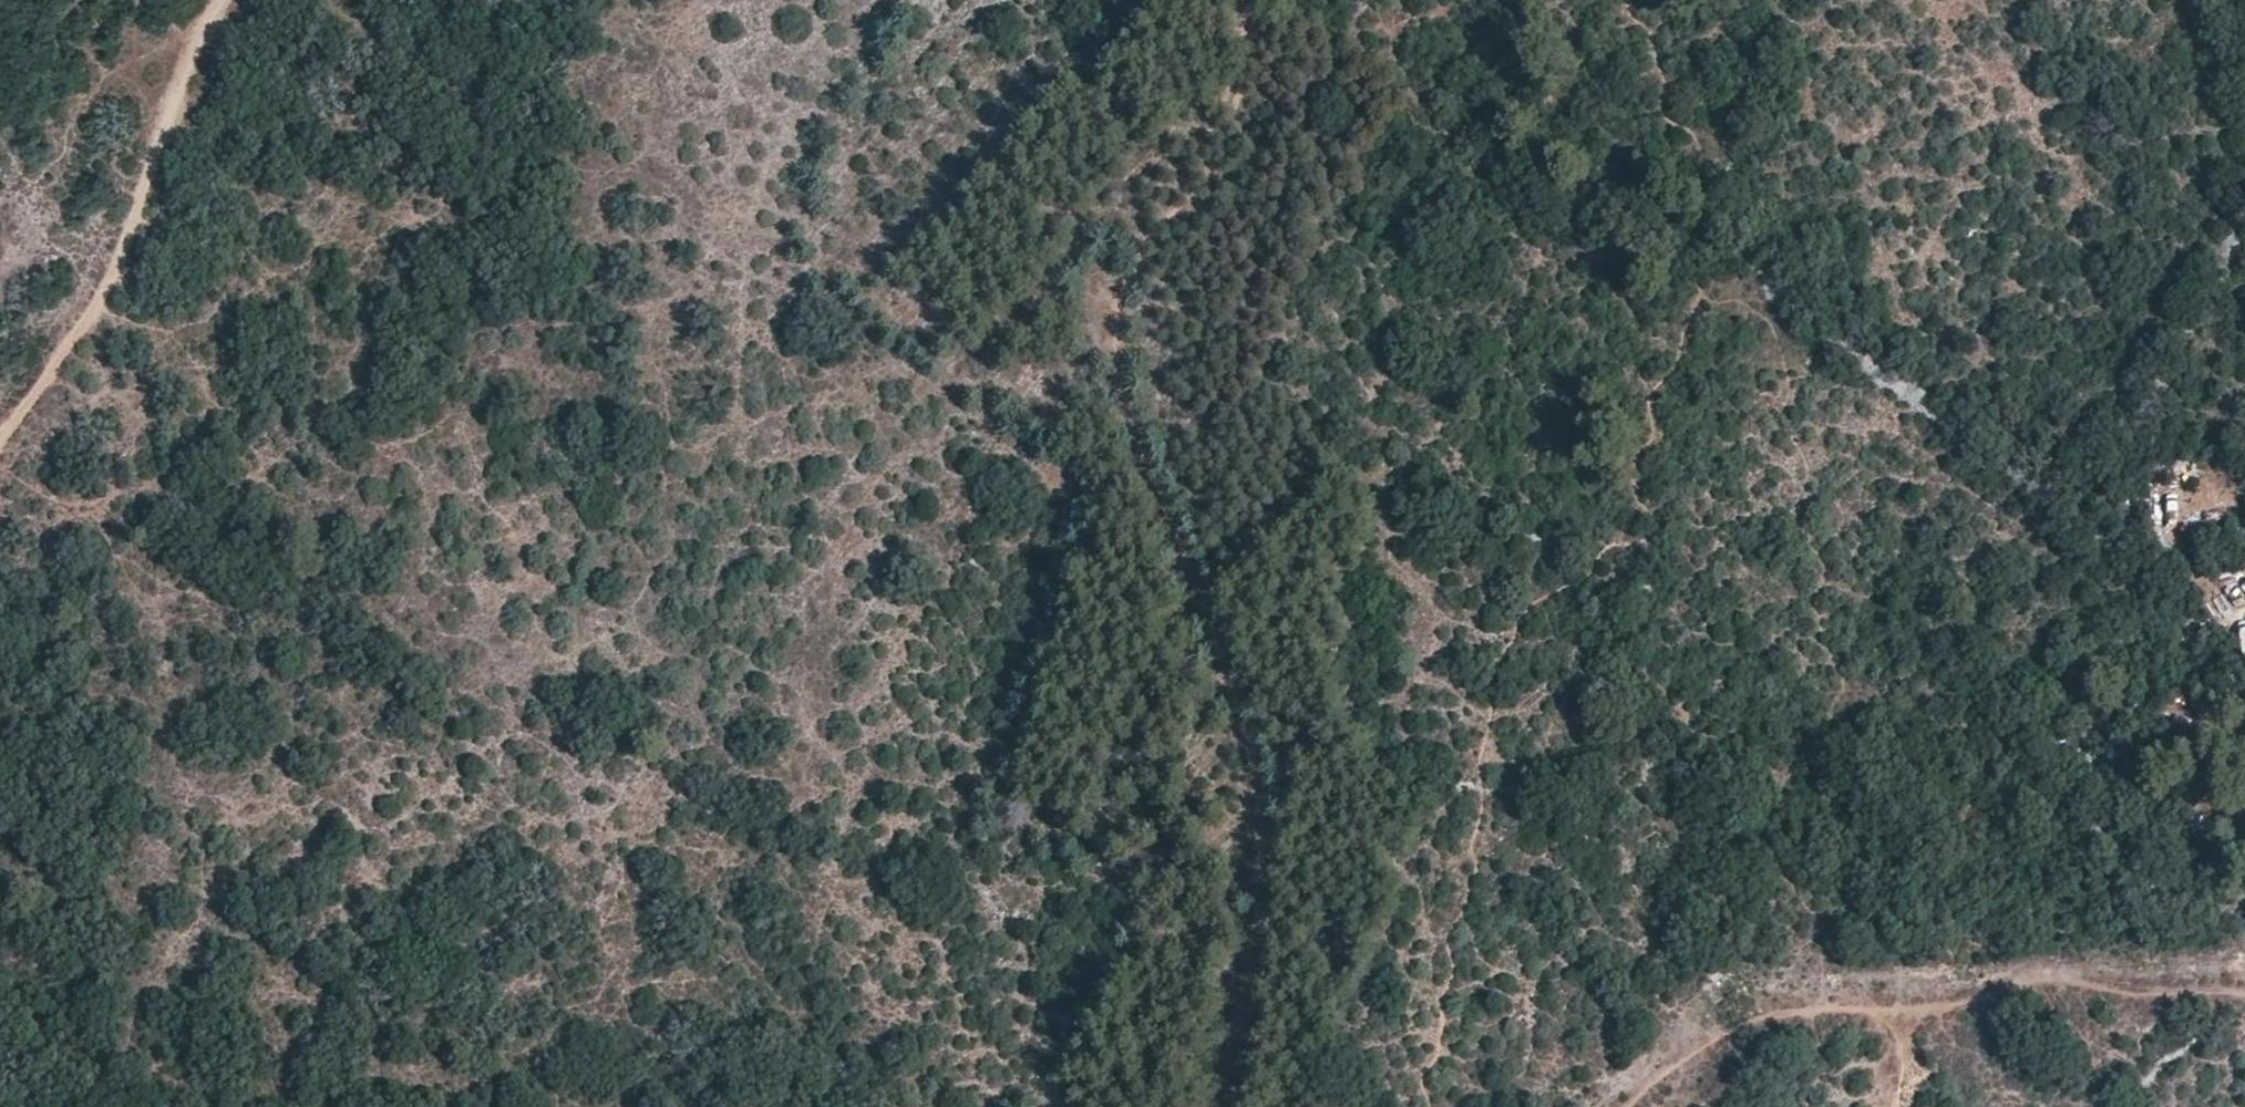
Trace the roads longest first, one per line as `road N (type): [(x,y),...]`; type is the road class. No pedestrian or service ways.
road 1 (track): [(1263,0),(1247,78),(1213,138),(1143,209),(1112,322),(1125,414),(1255,750),(1257,903),(1219,1106)]
road 2 (track): [(1629,1106),(1741,1031),(1802,1020),(1930,1018),(1993,982),(2095,984),(2244,1005)]
road 3 (track): [(0,436),(86,315),(217,0)]

